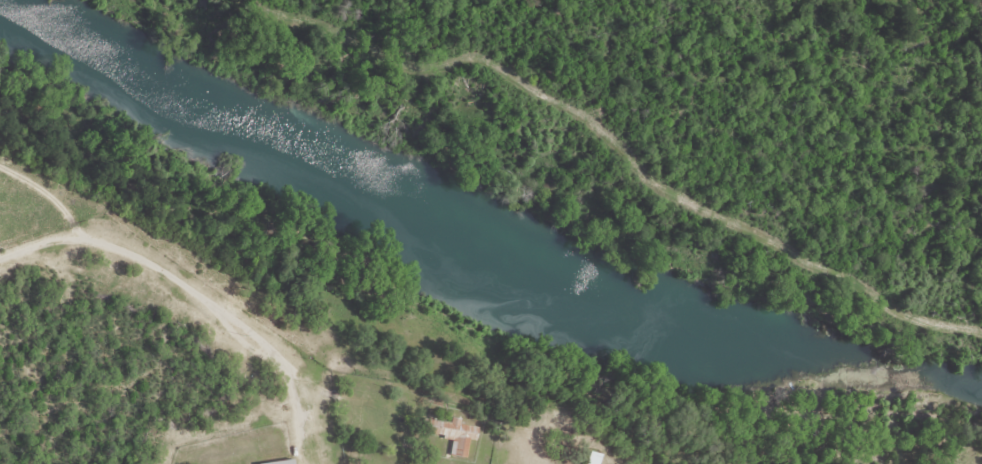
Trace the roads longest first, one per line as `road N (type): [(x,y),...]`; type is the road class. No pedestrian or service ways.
road 1 (residential): [(0,260),(99,239),(169,267),(267,342),(301,379),(327,463)]

